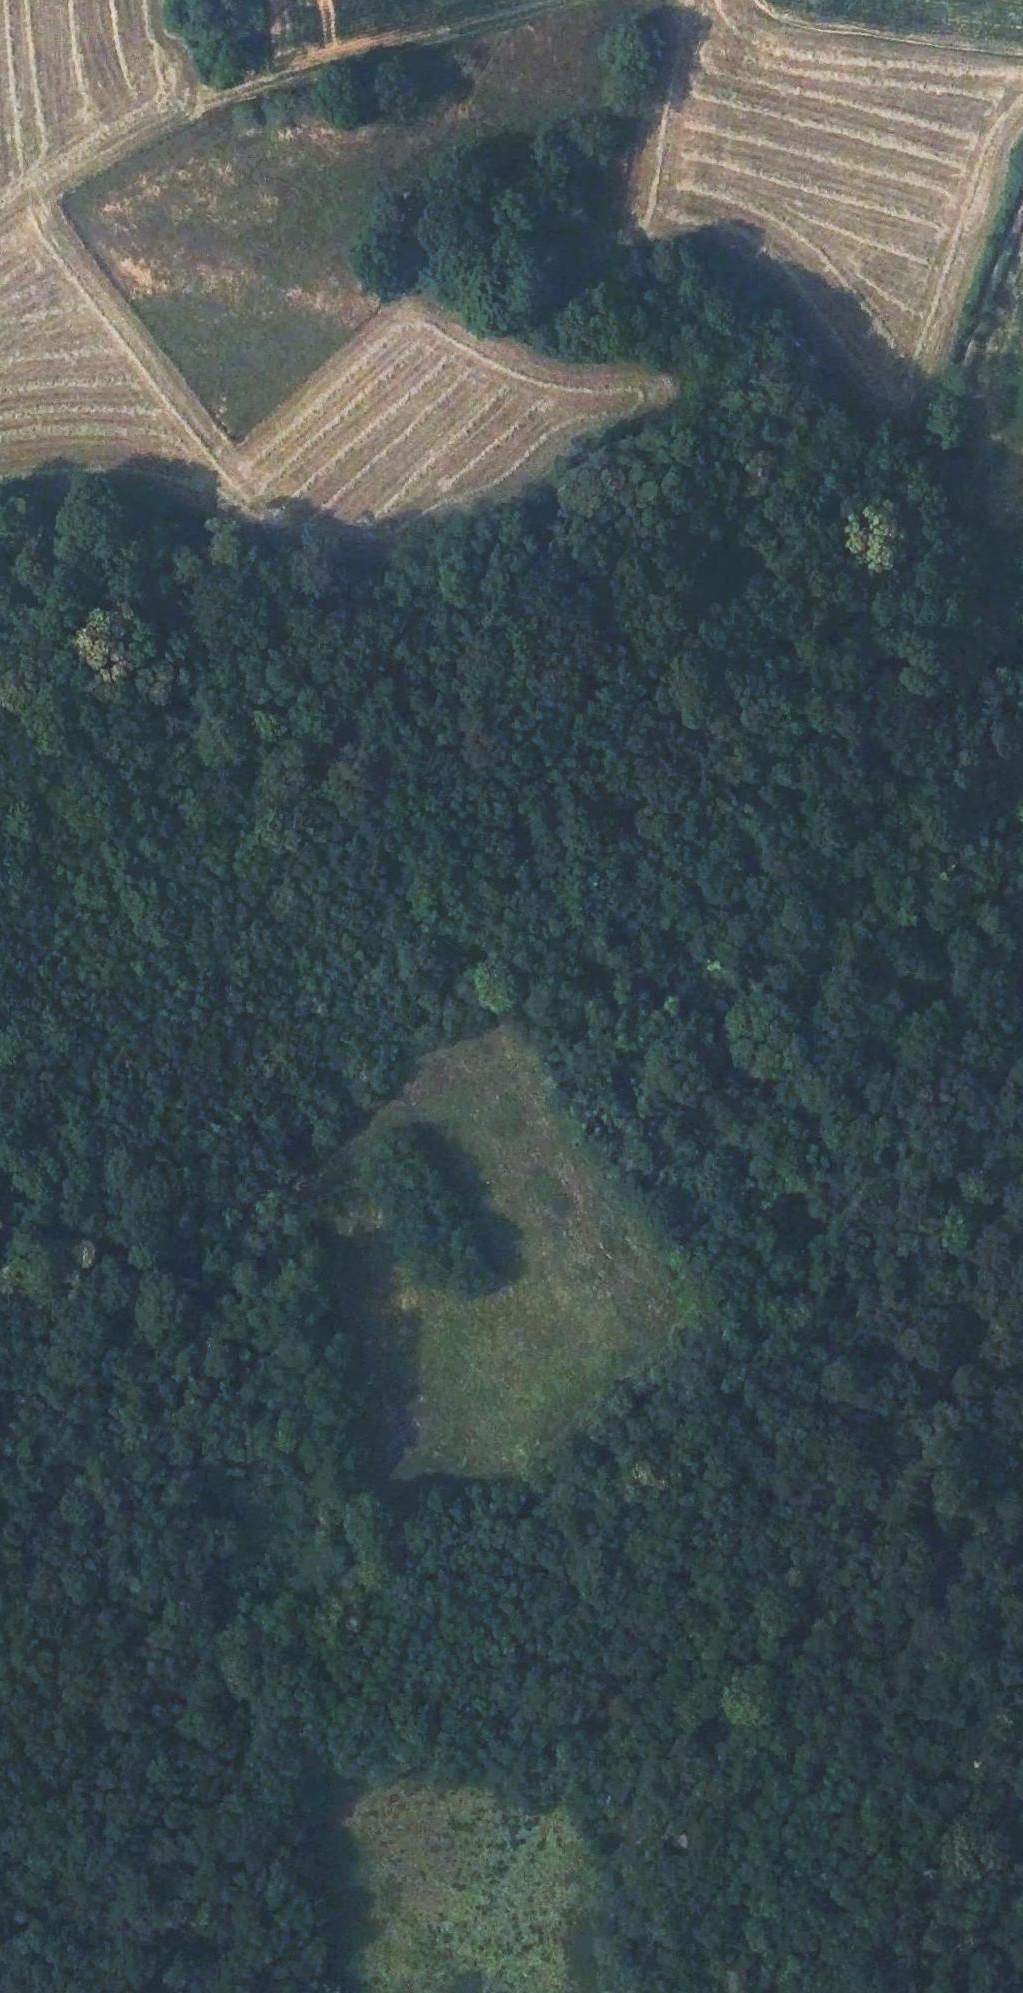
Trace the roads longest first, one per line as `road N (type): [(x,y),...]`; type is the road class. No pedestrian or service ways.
road 1 (track): [(531,1456),(611,1660),(613,1755),(642,1888),(636,1992)]
road 2 (track): [(565,0),(324,58),(228,92)]
road 3 (track): [(760,0),(772,13),(1022,51)]

